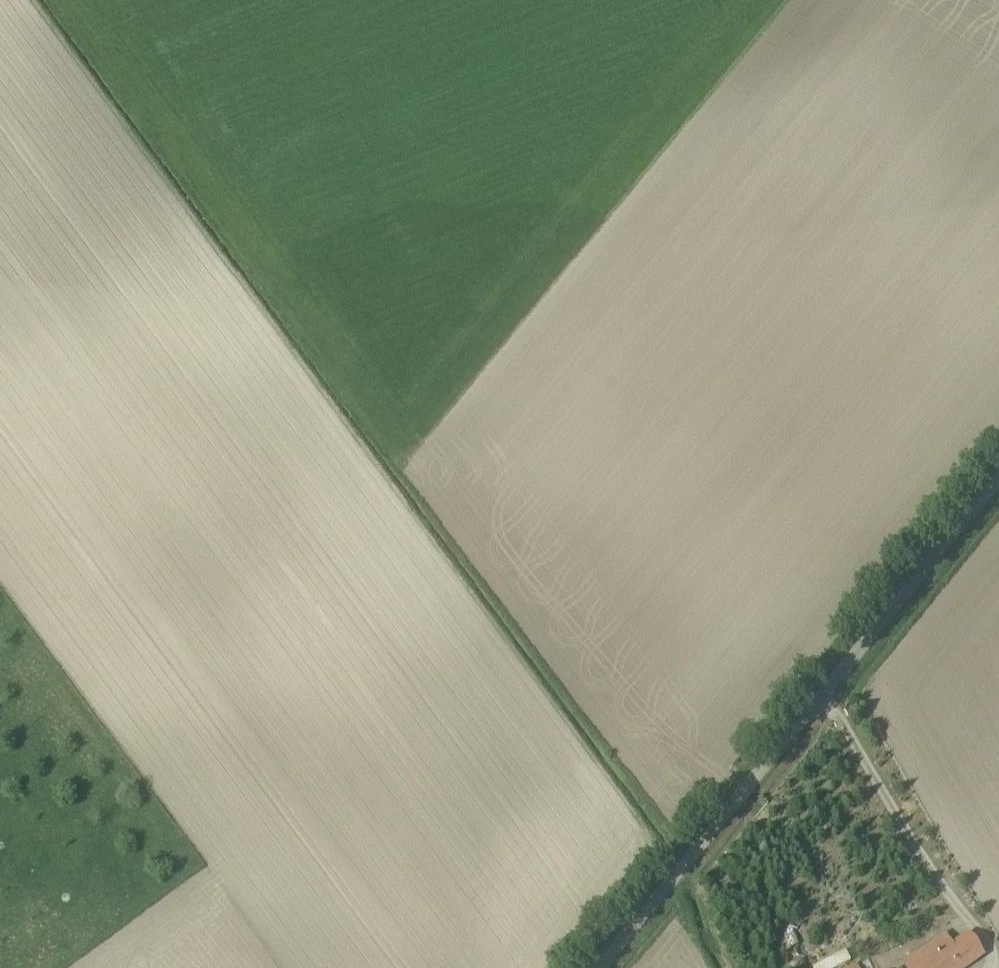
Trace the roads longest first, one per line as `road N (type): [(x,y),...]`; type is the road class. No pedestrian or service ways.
road 1 (unclassified): [(582,967),(738,766),(998,464)]

